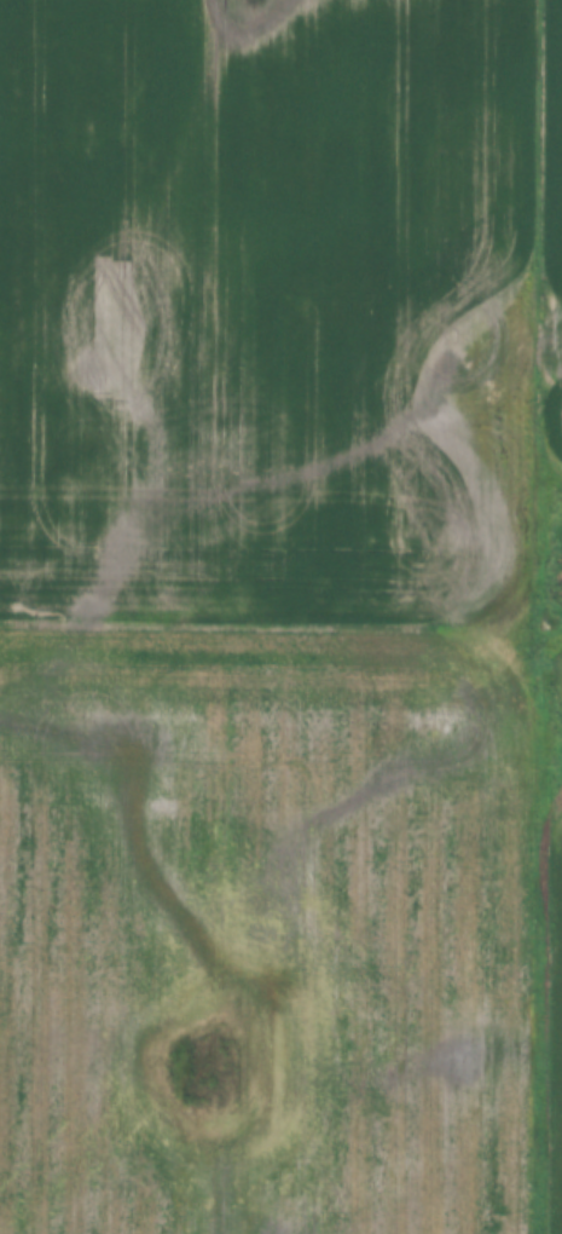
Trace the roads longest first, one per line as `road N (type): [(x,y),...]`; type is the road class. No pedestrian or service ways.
road 1 (track): [(158,1233),(162,636)]

